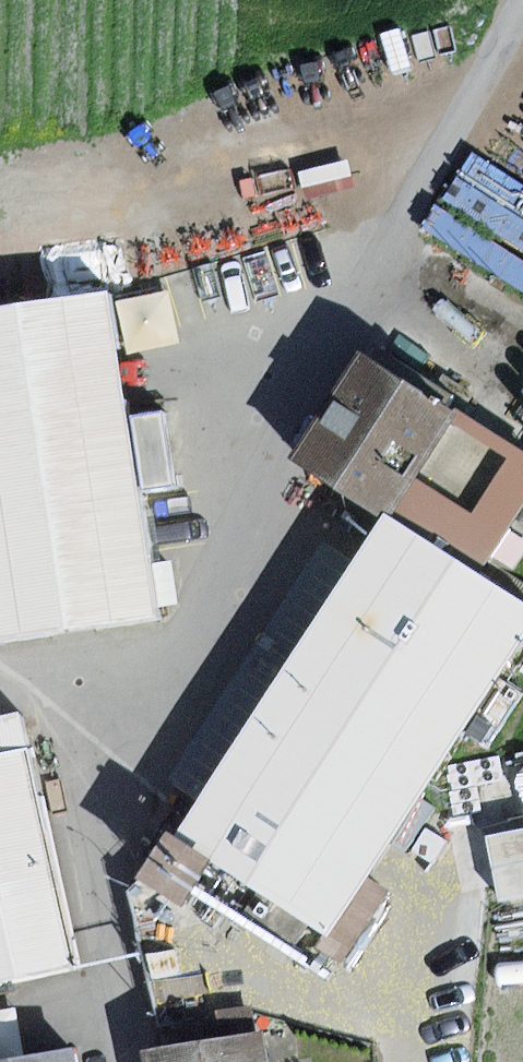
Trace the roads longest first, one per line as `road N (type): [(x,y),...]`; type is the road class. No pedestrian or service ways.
road 1 (track): [(398,228),(245,499),(149,704),(97,895),(131,1061)]
road 2 (track): [(398,228),(521,0)]
road 3 (track): [(149,704),(0,691)]

